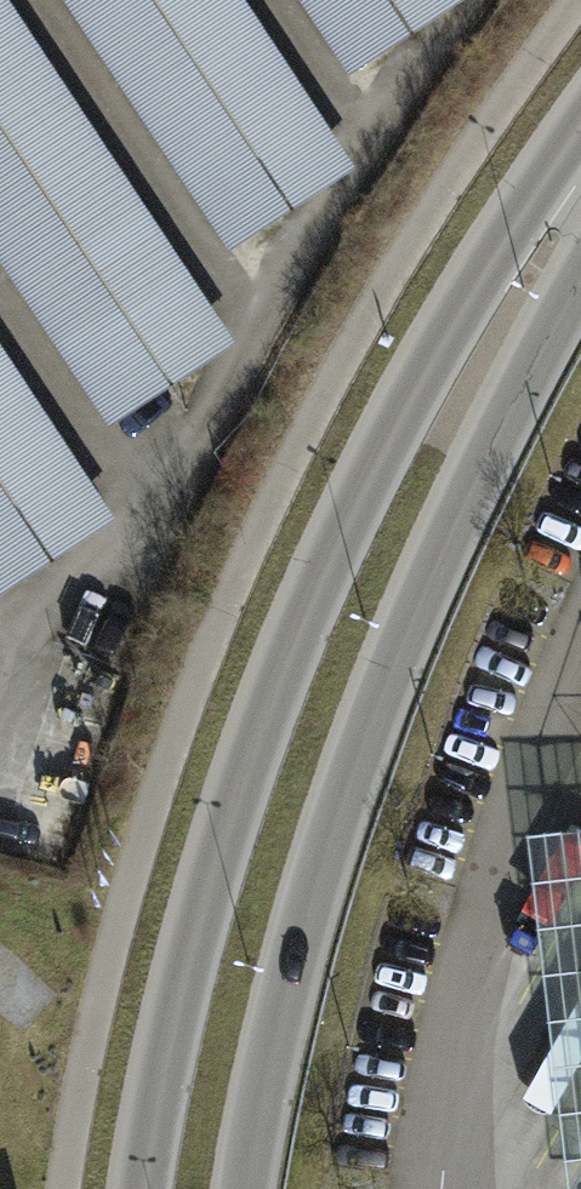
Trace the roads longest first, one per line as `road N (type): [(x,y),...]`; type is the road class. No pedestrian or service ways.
road 1 (secondary): [(580,138),(521,200),(372,466),(213,862),(136,1188)]
road 2 (secondary): [(243,1188),(257,1092),(331,827),(451,533),(580,284)]

